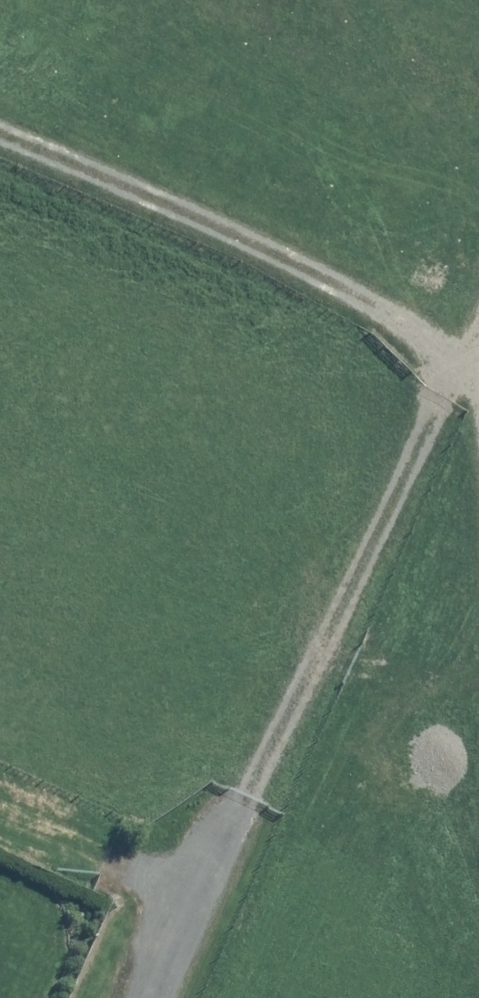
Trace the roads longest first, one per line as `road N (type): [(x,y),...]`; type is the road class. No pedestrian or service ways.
road 1 (track): [(478,387),(457,361),(357,295),(105,175),(0,140)]
road 2 (track): [(244,801),(457,361),(478,334)]
road 3 (unclassified): [(153,997),(244,801)]

